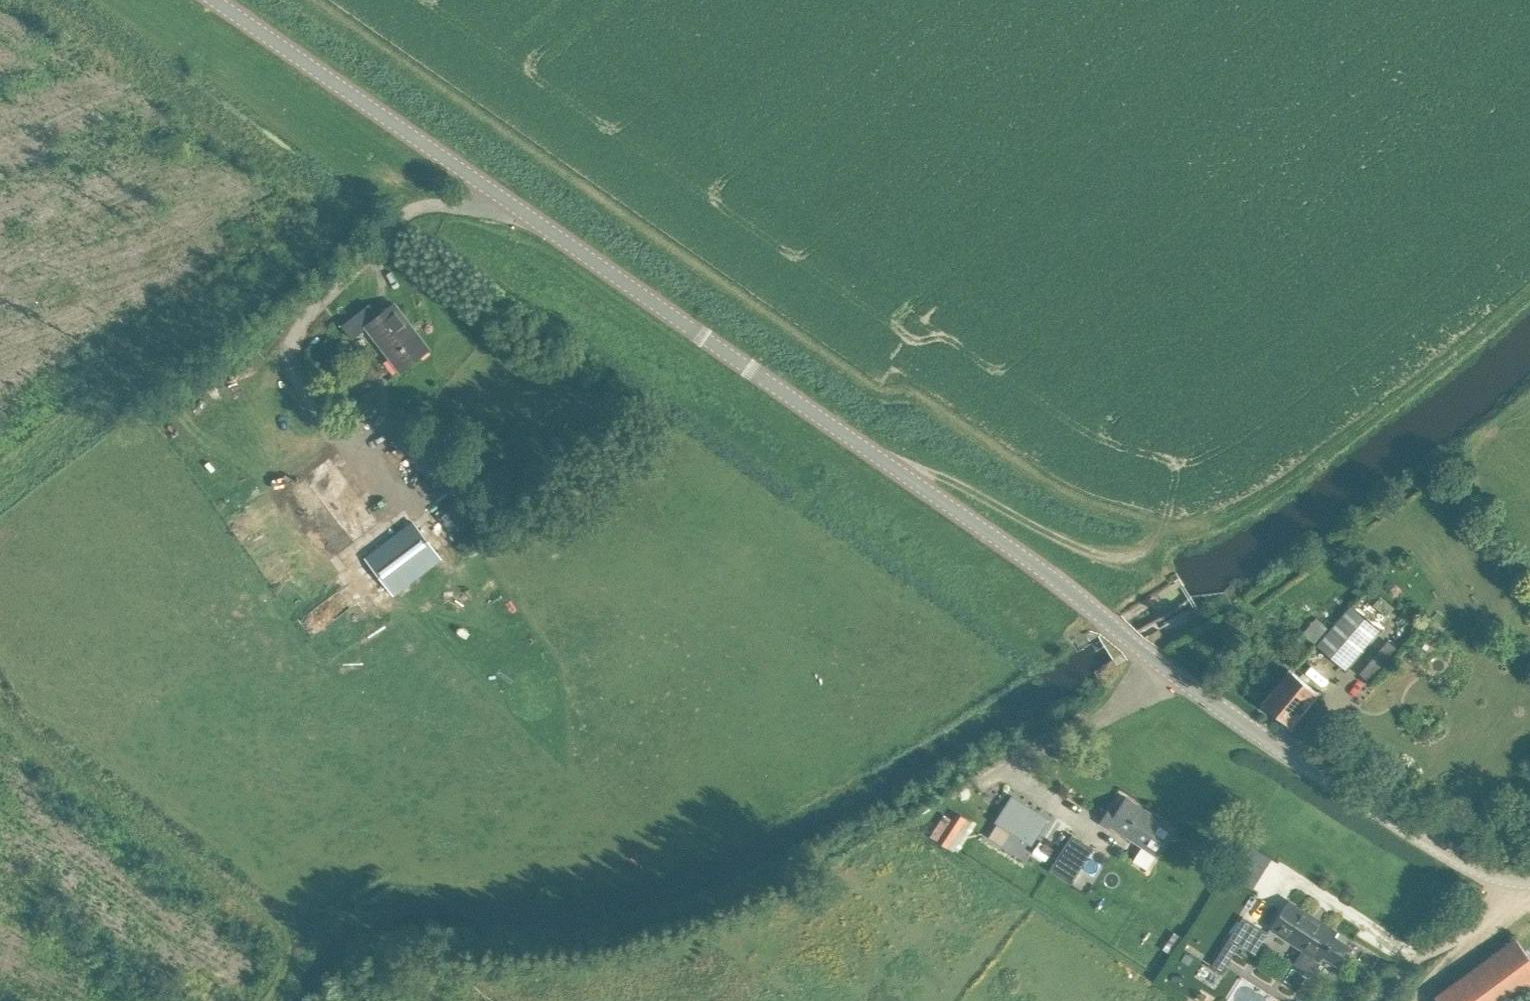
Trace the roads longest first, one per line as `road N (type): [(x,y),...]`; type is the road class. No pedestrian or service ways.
road 1 (tertiary): [(1522,881),(1461,861),(1277,748),(1032,563),(208,0)]
road 2 (unclassified): [(1378,1000),(1522,881)]

